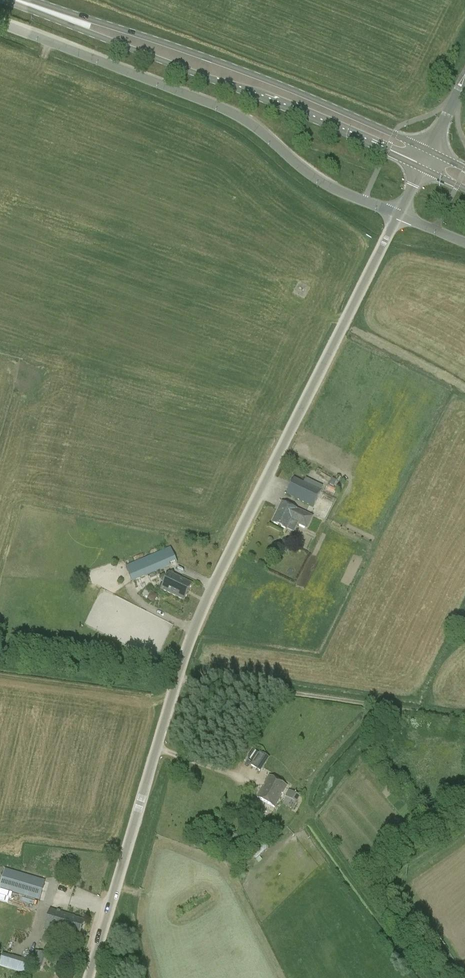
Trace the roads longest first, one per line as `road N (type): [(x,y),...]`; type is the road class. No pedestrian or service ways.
road 1 (unclassified): [(398,216),(203,607),(88,977)]
road 2 (unclassified): [(398,216),(319,181),(220,107),(0,23)]
road 3 (primary): [(16,0),(422,168)]
road 4 (primary): [(430,151),(253,75),(19,0)]
road 5 (track): [(151,675),(464,718)]

